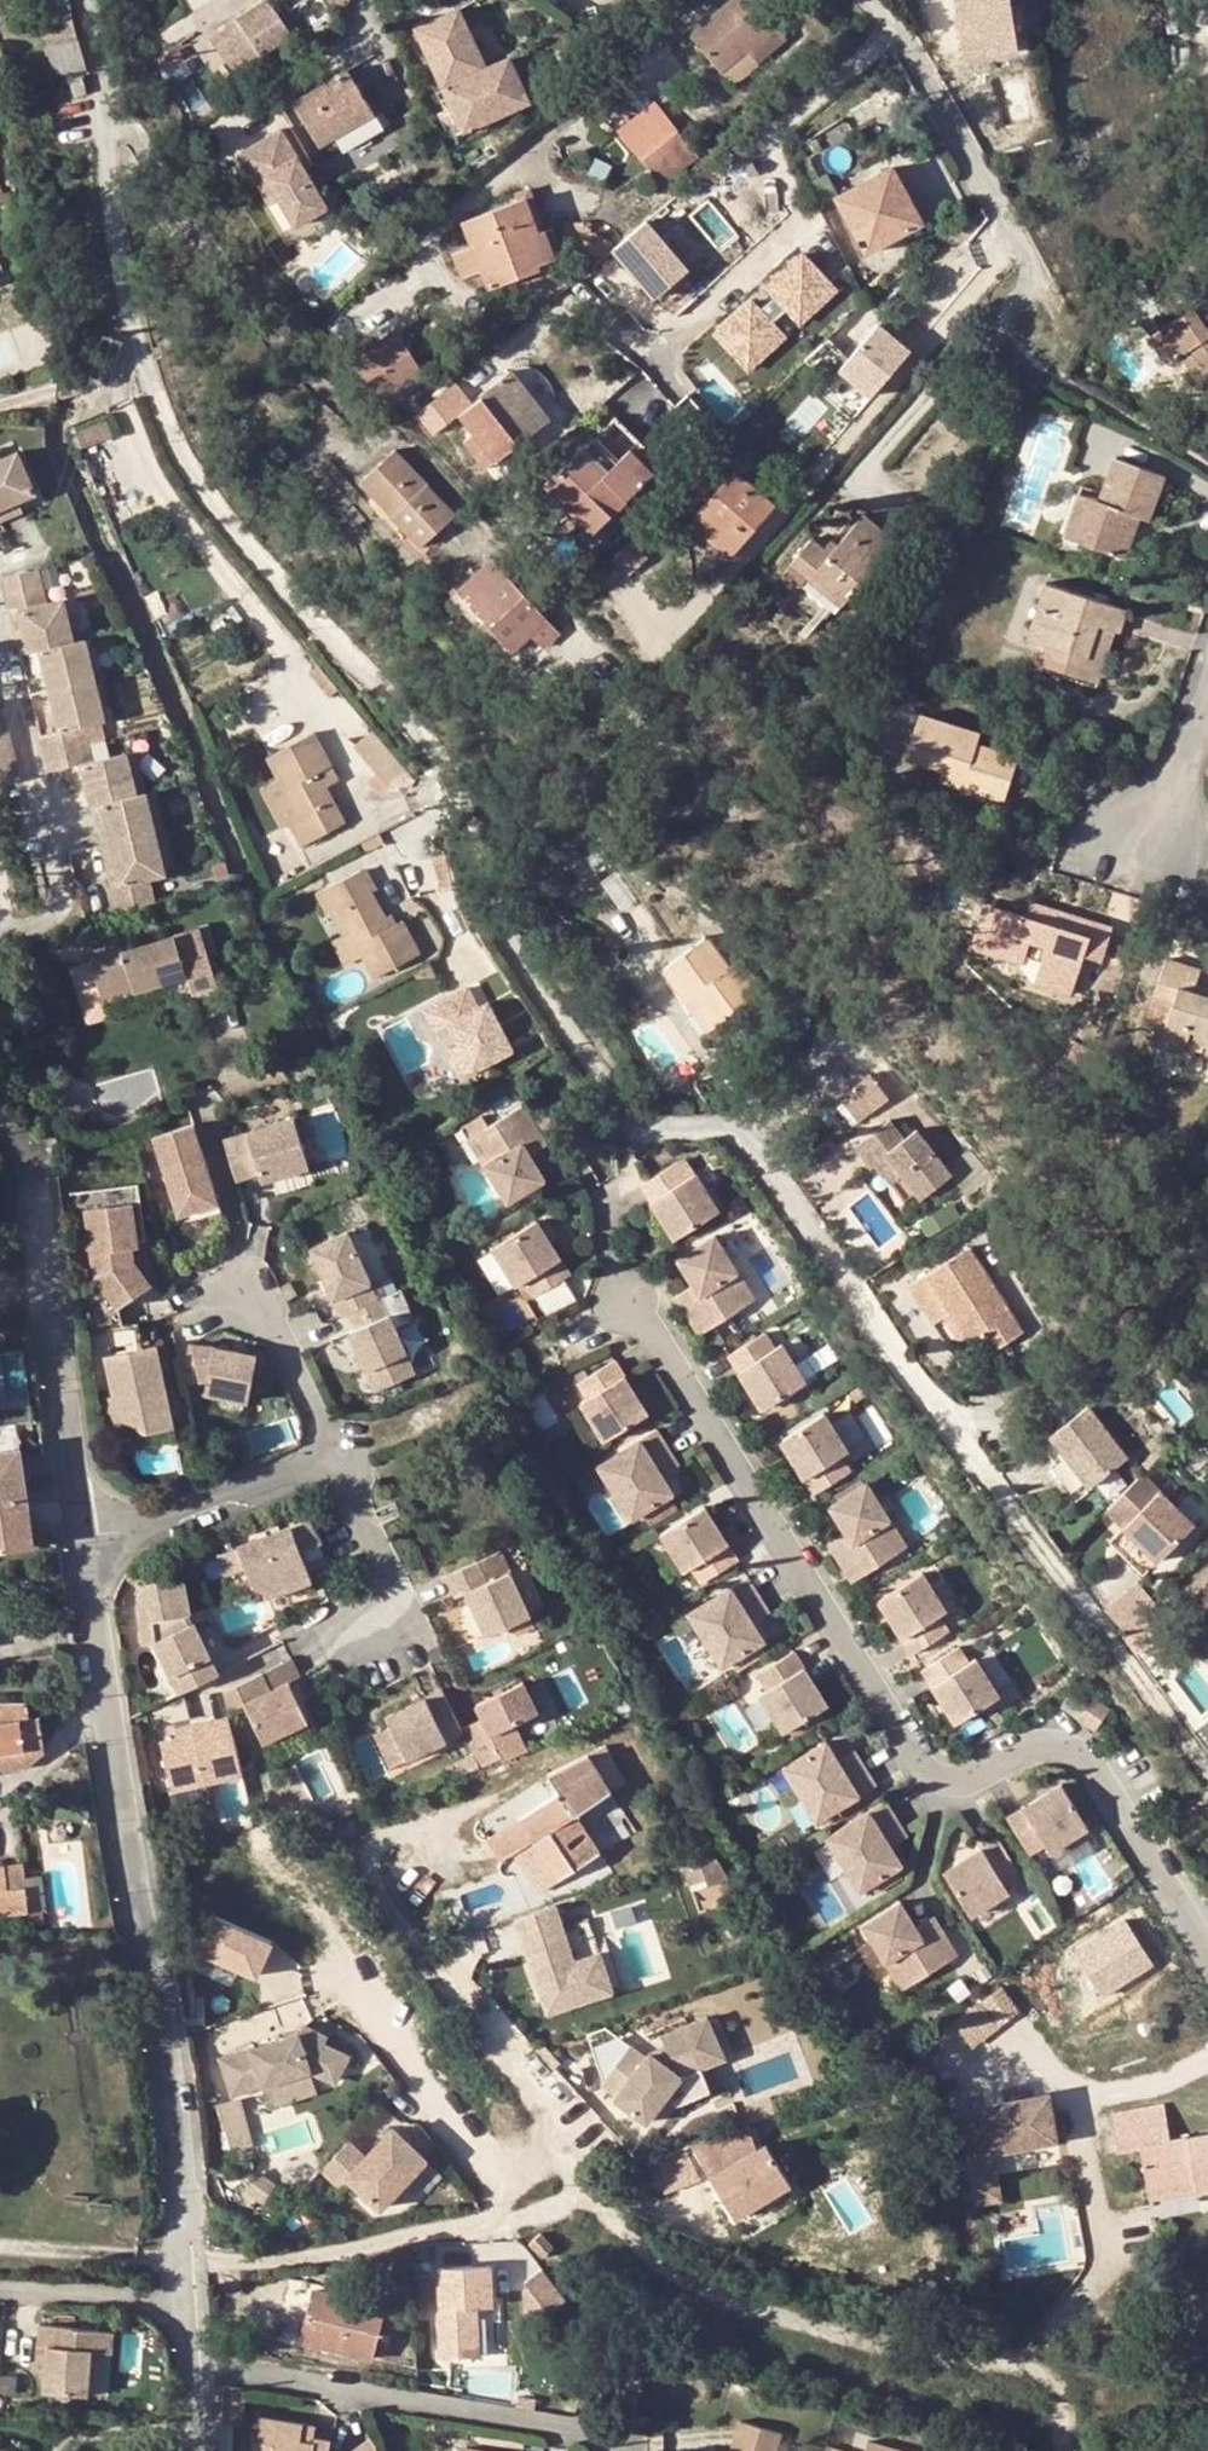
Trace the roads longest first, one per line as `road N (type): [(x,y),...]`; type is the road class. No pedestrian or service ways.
road 1 (unclassified): [(82,0),(104,105),(111,220),(161,423),(218,507),(437,755),(456,789),(485,891),(621,1108),(656,1129),(720,1129),(753,1148),(1207,1770)]
road 2 (residential): [(628,1189),(602,1218),(625,1297),(914,1759),(962,1781),(1027,1751),(1076,1756),(1207,1961)]
road 3 (unclassified): [(84,1540),(175,2120),(188,2450)]
road 4 (residential): [(873,0),(896,27),(1031,269),(1030,287),(983,342)]
road 5 (unclassified): [(28,1182),(84,1540)]
road 6 (residential): [(84,1540),(329,1450)]
road 7 (residential): [(202,1299),(256,1282),(329,1450)]
road 8 (residential): [(329,1450),(393,1599),(336,1635)]
road 9 (residential): [(1207,697),(1159,833)]

